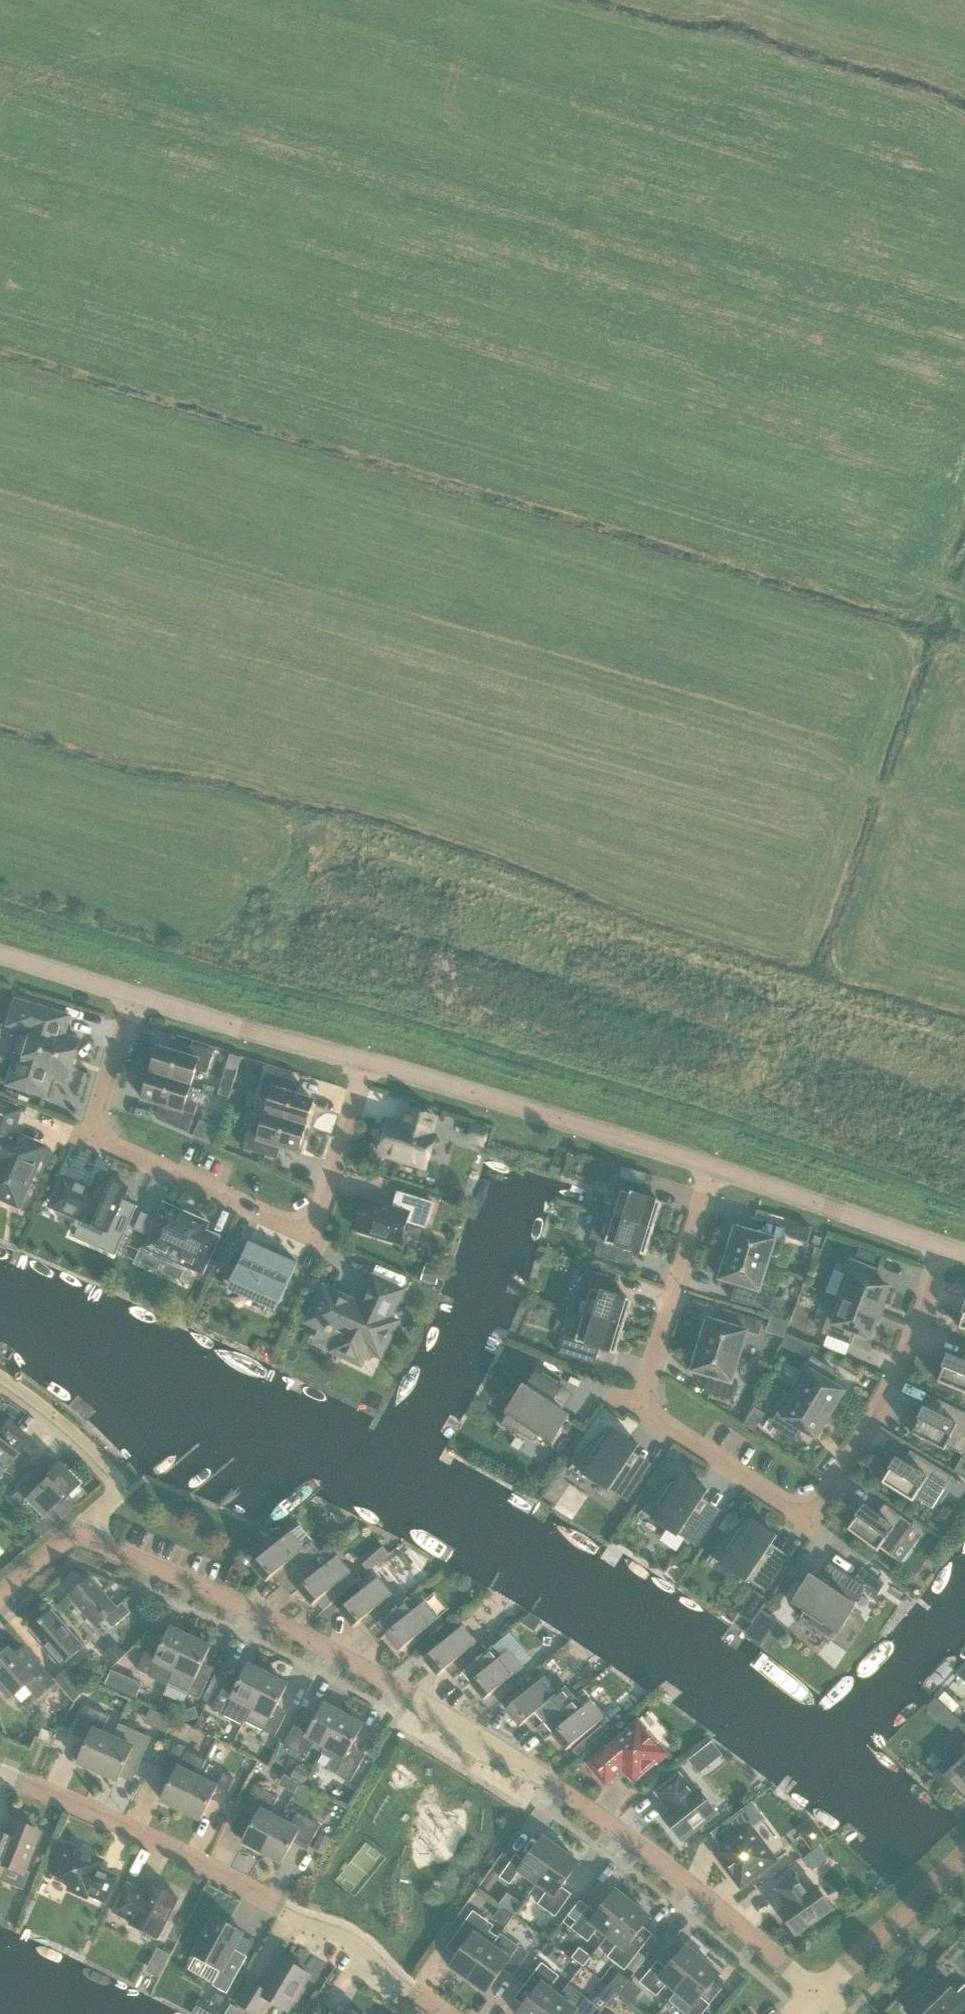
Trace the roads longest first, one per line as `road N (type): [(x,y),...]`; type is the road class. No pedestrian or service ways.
road 1 (residential): [(709,1898),(416,1696),(250,1607),(77,1531)]
road 2 (residential): [(954,1248),(840,1482),(821,1501),(785,1498),(656,1407),(656,1371),(716,1172)]
road 3 (residential): [(964,781),(696,698),(638,669),(334,577),(297,582)]
road 4 (residential): [(224,890),(551,991),(593,1015),(787,1076)]
road 5 (residential): [(408,222),(450,257),(816,369),(883,378),(964,403)]
road 6 (residential): [(134,996),(99,1105),(110,1135),(117,1147),(282,1228),(304,1226),(333,1194),(368,1063)]
road 7 (residential): [(451,2013),(320,1920),(187,1848),(0,1780)]
road 8 (unclassified): [(716,1172),(368,1063)]
road 9 (residential): [(297,582),(257,551),(0,471)]
road 10 (residential): [(297,582),(202,884)]
road 11 (residential): [(126,155),(366,229),(408,222)]
road 12 (residential): [(476,0),(408,222)]
road 13 (residential): [(77,1531),(116,1493),(112,1469),(31,1395),(0,1379)]
road 14 (unclassified): [(954,1248),(750,1182)]
road 15 (residential): [(0,820),(202,884)]
road 16 (residential): [(821,1994),(964,1855)]
road 17 (unclassified): [(368,1063),(184,1011)]
road 18 (residential): [(787,1076),(964,1130)]
road 19 (residential): [(709,1898),(821,1994)]
road 20 (unclassified): [(134,996),(0,955)]
road 21 (residential): [(224,890),(184,1011)]

